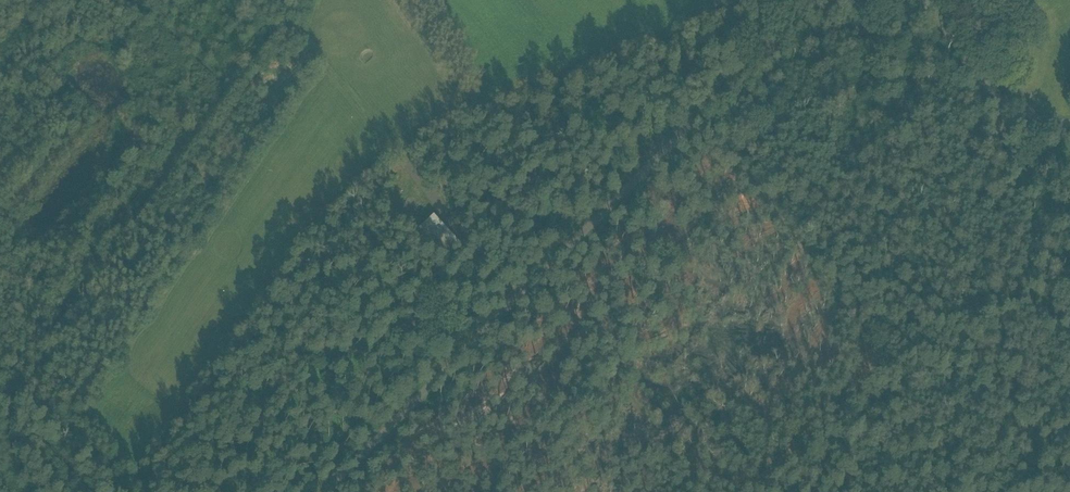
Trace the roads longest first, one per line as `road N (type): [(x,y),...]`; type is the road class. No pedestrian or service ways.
road 1 (track): [(325,491),(812,0)]
road 2 (track): [(517,298),(398,151)]
road 3 (track): [(88,491),(0,402)]

